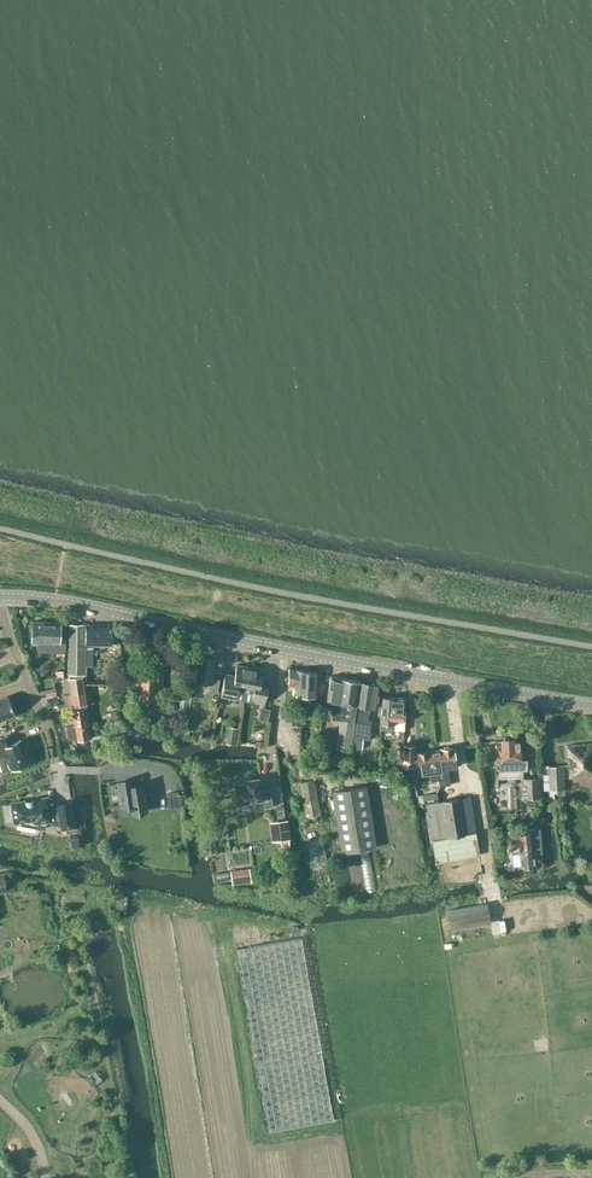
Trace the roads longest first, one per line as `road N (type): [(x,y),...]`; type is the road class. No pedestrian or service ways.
road 1 (tertiary): [(0,597),(591,705)]
road 2 (residential): [(0,609),(54,757)]

